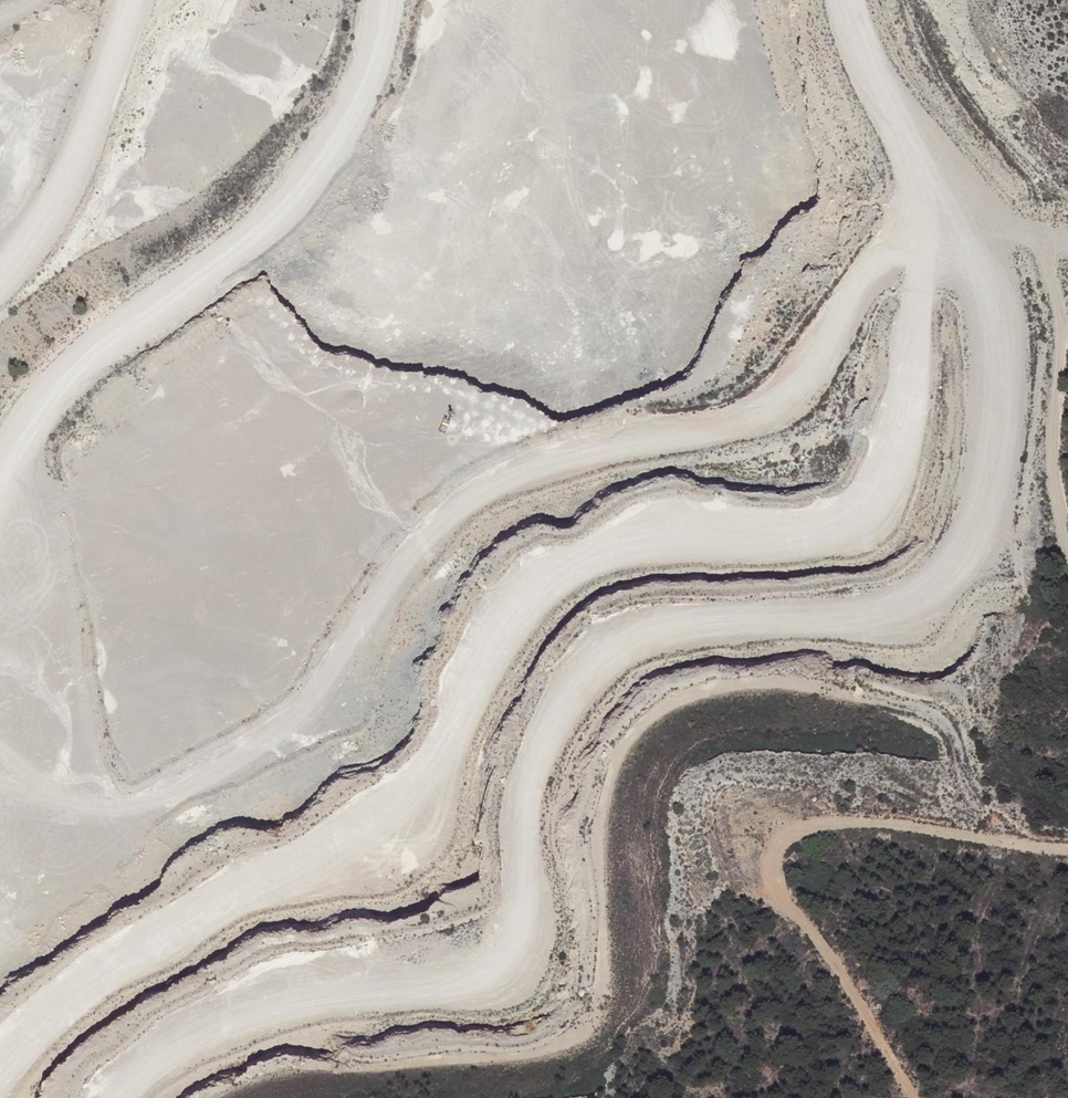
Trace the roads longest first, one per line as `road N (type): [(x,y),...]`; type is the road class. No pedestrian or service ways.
road 1 (track): [(916,1097),(828,949),(770,877),(783,836),(863,823),(1067,847)]

